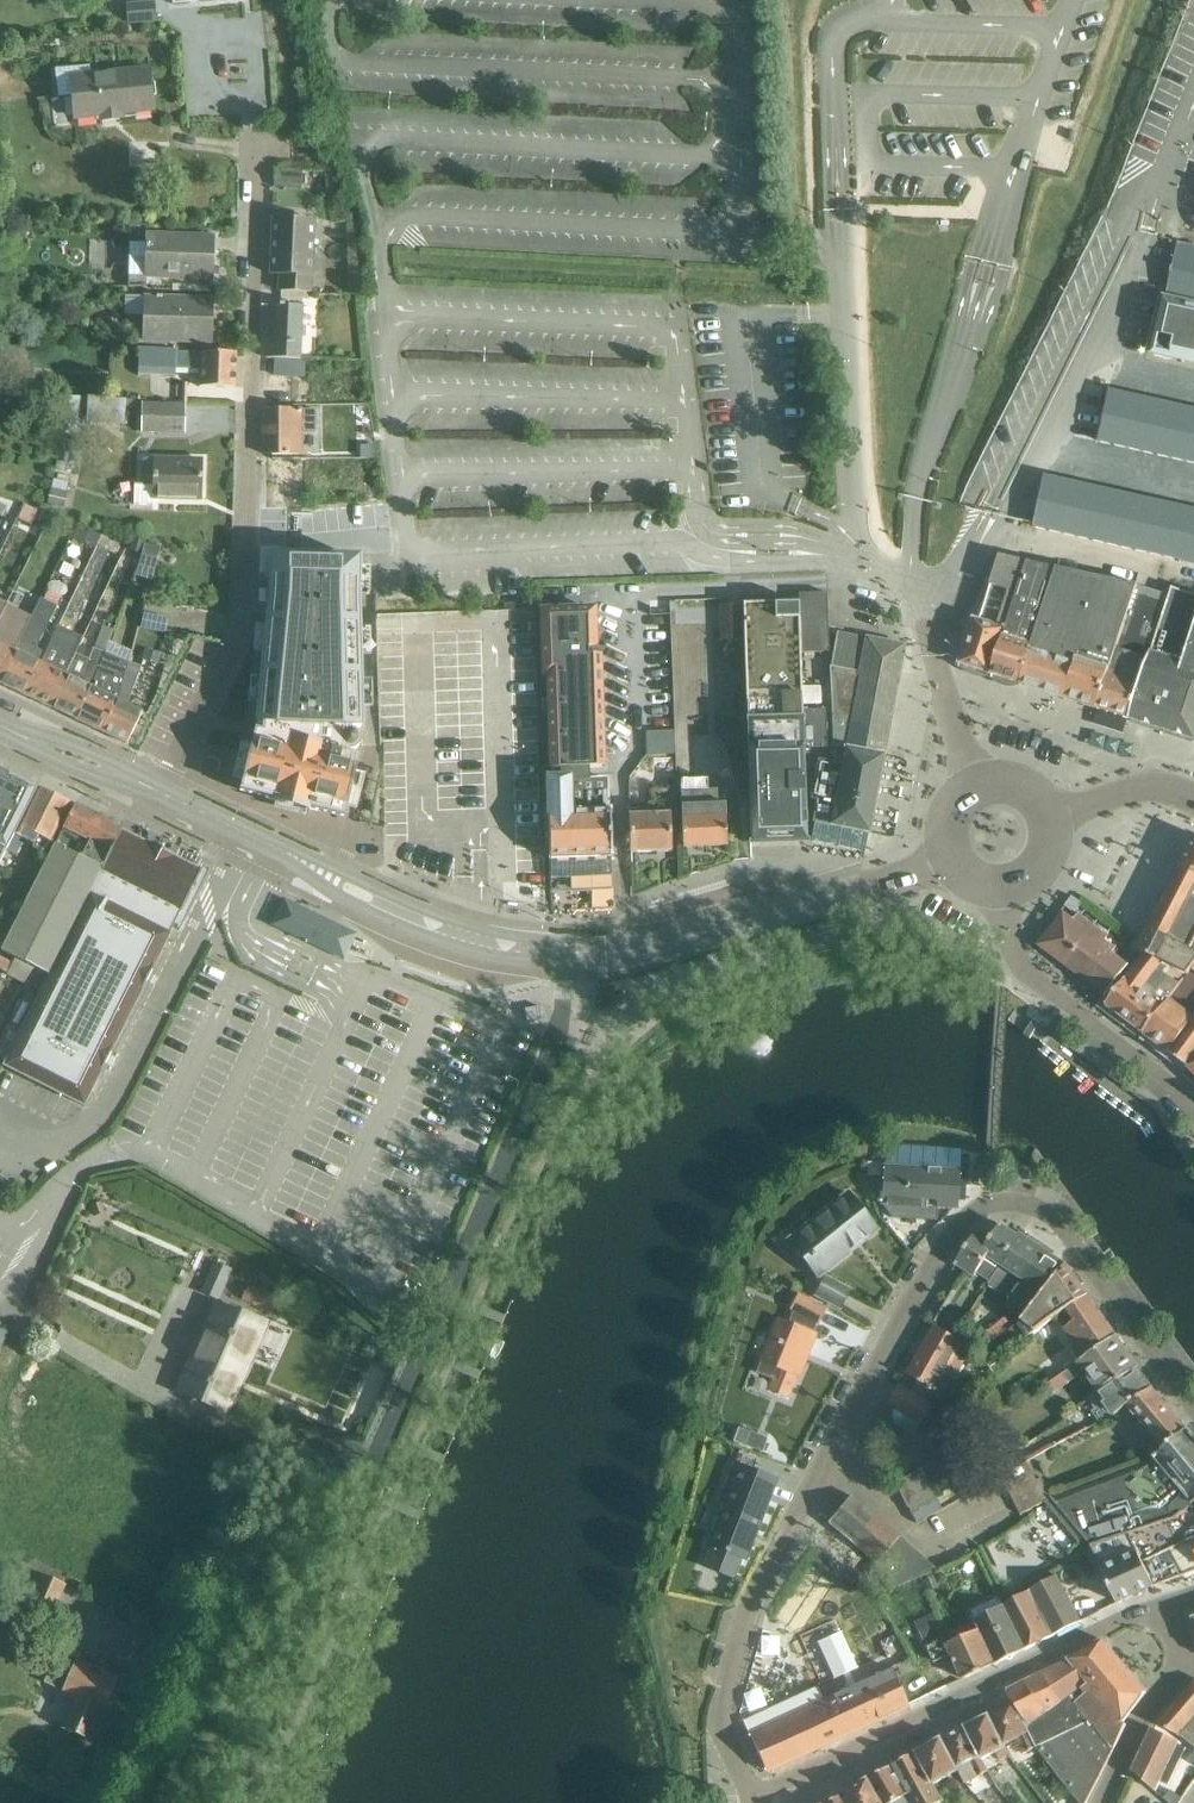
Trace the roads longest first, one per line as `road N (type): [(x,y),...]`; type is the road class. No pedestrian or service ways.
road 1 (residential): [(230,1802),(554,1042),(565,952)]
road 2 (residential): [(162,795),(236,648),(242,609),(256,149)]
road 3 (residential): [(935,1257),(748,1609),(717,1721),(754,1802)]
road 4 (residential): [(1166,1609),(1111,1625),(754,1802)]
road 5 (secondary): [(565,952),(666,943),(946,861)]
road 6 (residential): [(1193,1409),(1052,1218),(1023,1201),(969,1215),(935,1257)]
road 7 (residential): [(1002,889),(1020,967),(1042,992),(1185,1099),(1193,1115)]
road 8 (residential): [(973,785),(925,608),(908,582),(856,560)]
road 9 (secondary): [(314,869),(341,897),(430,938),(501,958),(536,949)]
road 10 (secondary): [(536,949),(517,936),(456,923),(314,869)]
road 11 (secondary): [(314,869),(162,795)]
road 12 (secondary): [(1046,816),(1127,790),(1193,802)]
road 13 (residential): [(1143,1717),(1183,1656),(1166,1609)]

